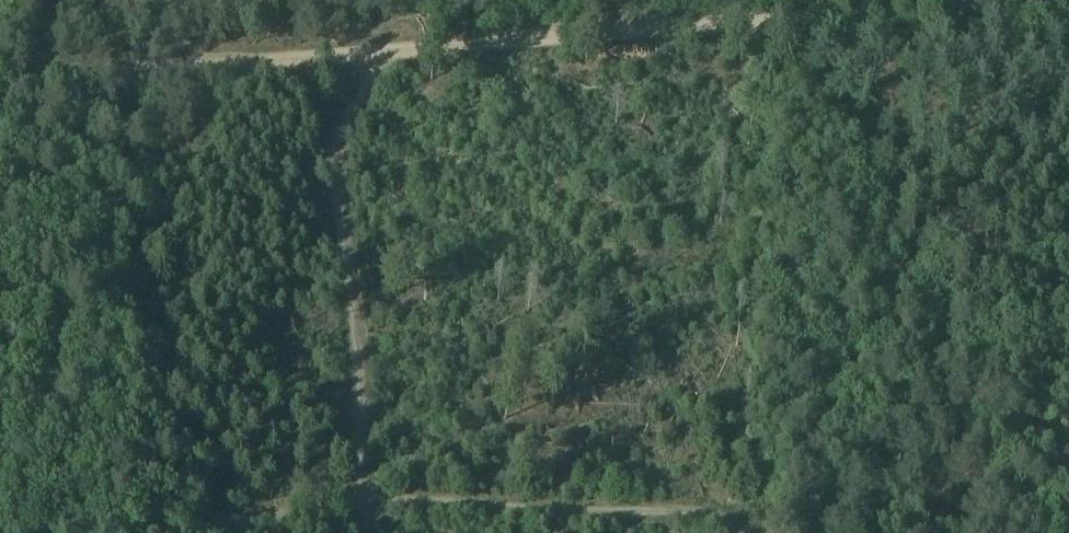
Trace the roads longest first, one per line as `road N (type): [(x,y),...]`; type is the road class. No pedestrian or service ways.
road 1 (track): [(973,0),(376,51)]
road 2 (track): [(357,485),(755,476),(754,532)]
road 3 (track): [(357,485),(336,150),(376,51)]
road 4 (track): [(376,51),(0,81)]
road 5 (track): [(167,532),(357,485)]

